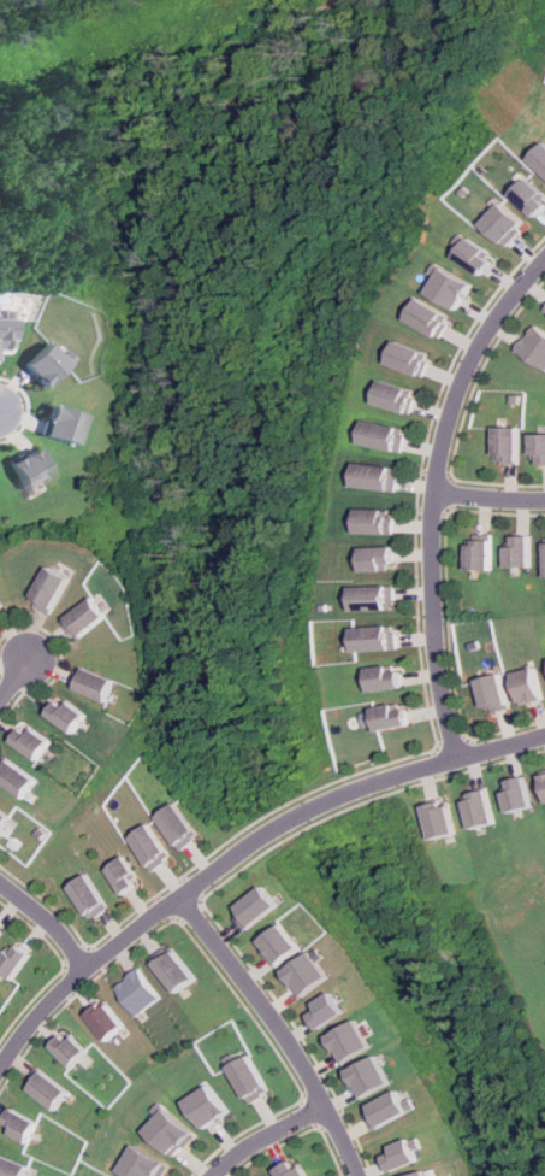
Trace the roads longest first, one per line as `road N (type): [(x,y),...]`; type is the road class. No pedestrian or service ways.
road 1 (residential): [(0,1059),(85,970),(295,822),(390,780),(544,738)]
road 2 (residential): [(460,760),(437,628),(433,495),(440,443),(485,331),(544,255)]
road 3 (residential): [(180,899),(285,1040),(358,1175)]
road 4 (residential): [(217,1175),(261,1140),(326,1107)]

